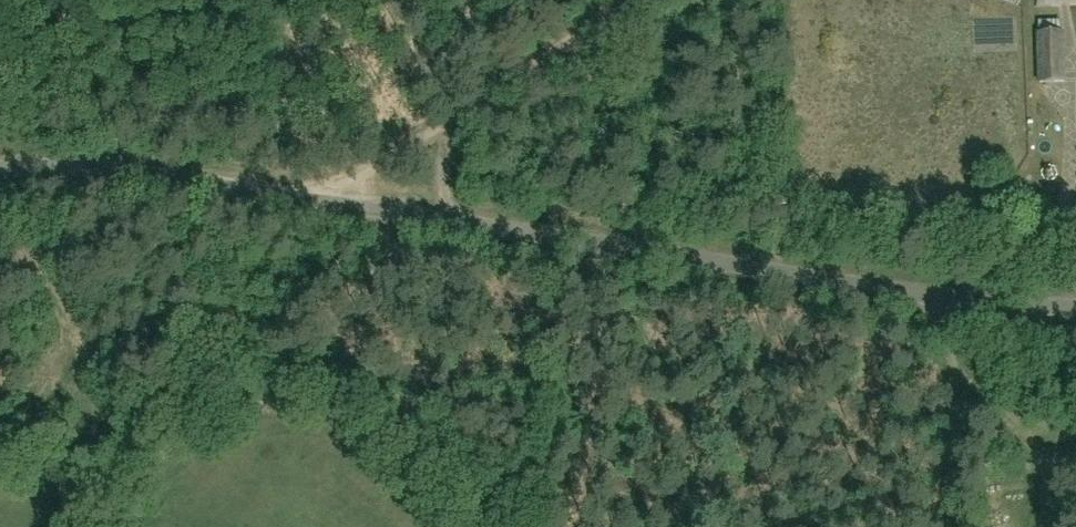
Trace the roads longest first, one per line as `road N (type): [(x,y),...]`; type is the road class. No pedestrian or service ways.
road 1 (unclassified): [(1075,307),(816,276),(147,172),(0,167)]
road 2 (track): [(612,0),(368,166),(337,203)]
road 3 (track): [(636,249),(614,402),(577,526)]
road 4 (track): [(940,294),(937,323),(952,360),(1031,445),(1050,526)]

